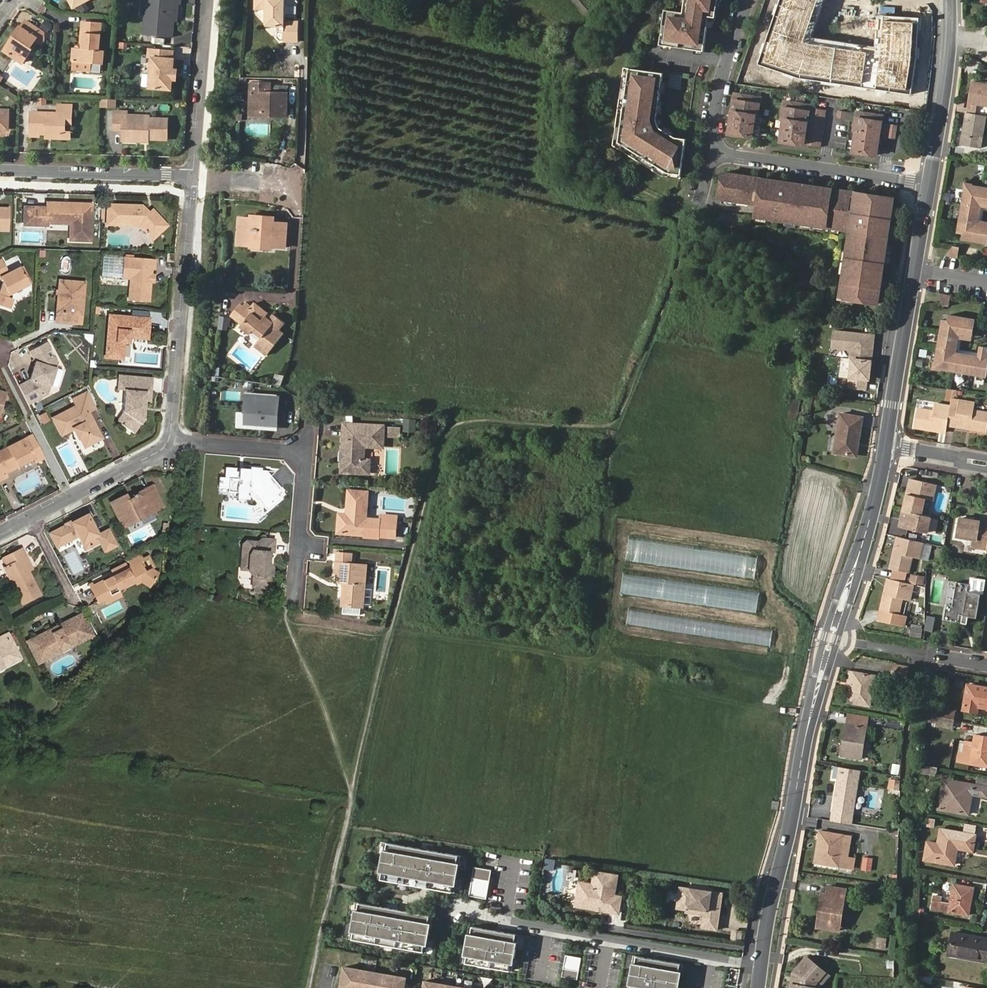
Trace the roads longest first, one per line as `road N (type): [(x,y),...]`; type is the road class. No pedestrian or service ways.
road 1 (tertiary): [(760,987),(808,737),(884,446)]
road 2 (tertiary): [(884,446),(928,186)]
road 3 (residential): [(173,442),(192,179)]
road 4 (residential): [(928,186),(710,152)]
road 5 (residential): [(0,536),(173,442)]
road 6 (residential): [(0,171),(192,179)]
road 7 (residential): [(192,179),(207,0)]
road 8 (residential): [(710,152),(749,0)]
road 9 (residential): [(309,452),(295,605)]
road 10 (tertiary): [(928,186),(949,36)]
road 11 (residential): [(173,442),(309,452)]

